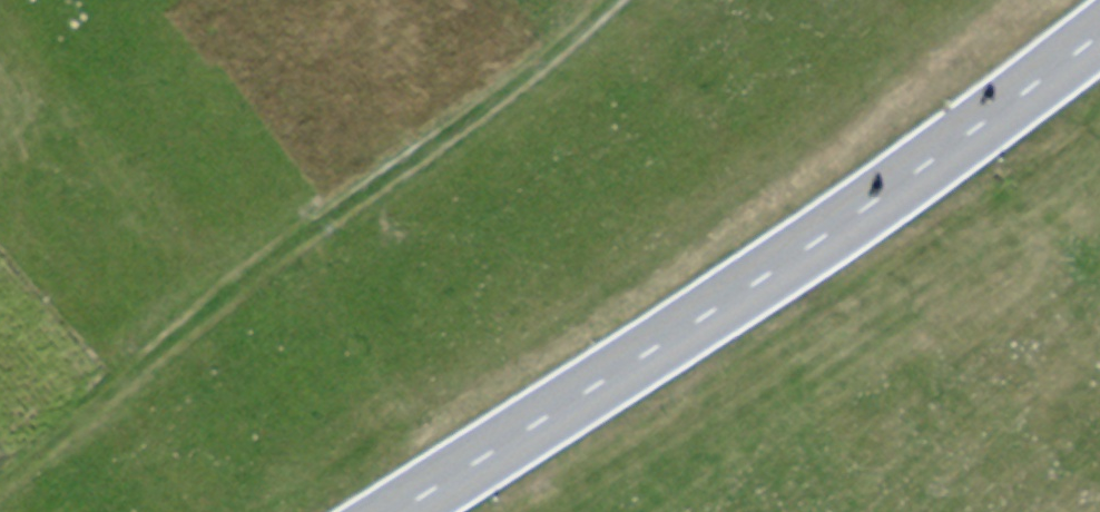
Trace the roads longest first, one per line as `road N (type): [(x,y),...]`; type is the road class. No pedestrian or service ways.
road 1 (primary): [(1099,34),(761,279),(399,511)]
road 2 (track): [(0,467),(598,0)]

